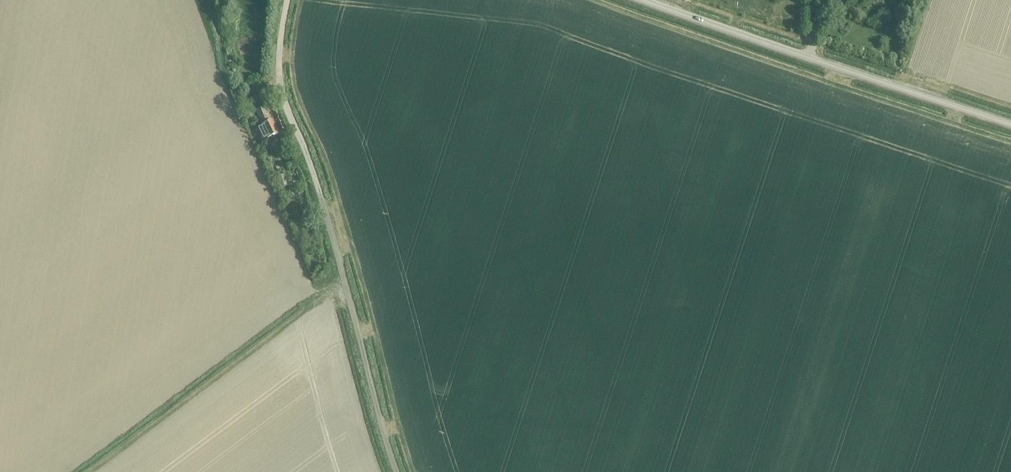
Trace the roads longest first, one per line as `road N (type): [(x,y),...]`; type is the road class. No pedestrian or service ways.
road 1 (track): [(289,0),(280,74),(286,105),(323,200),(396,471)]
road 2 (unclassified): [(1010,125),(644,0)]

